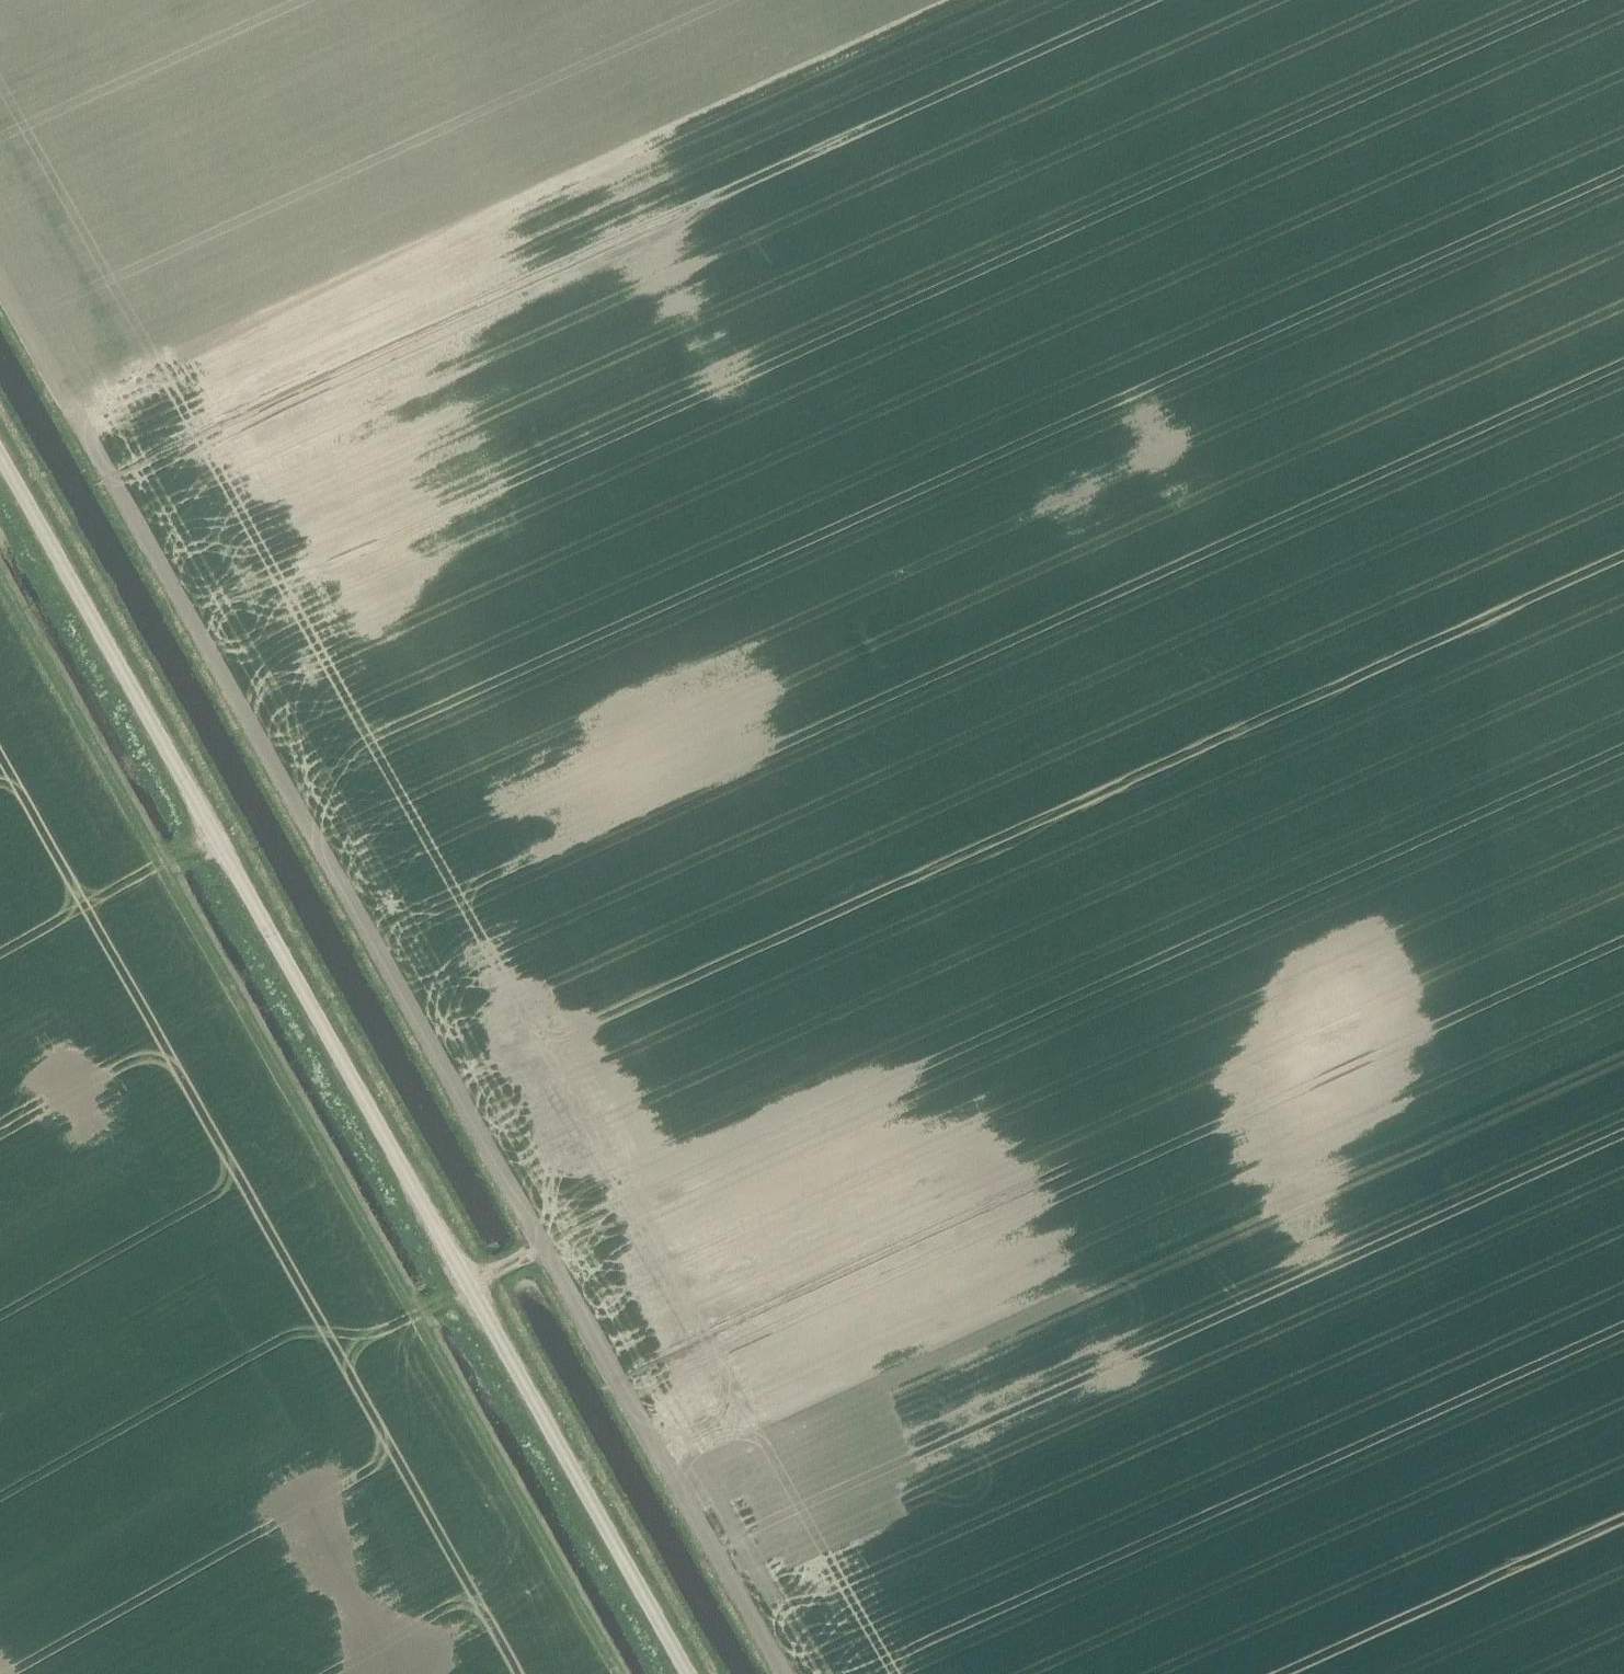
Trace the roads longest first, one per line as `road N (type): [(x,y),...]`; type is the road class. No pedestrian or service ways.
road 1 (unclassified): [(705,1673),(0,438)]

